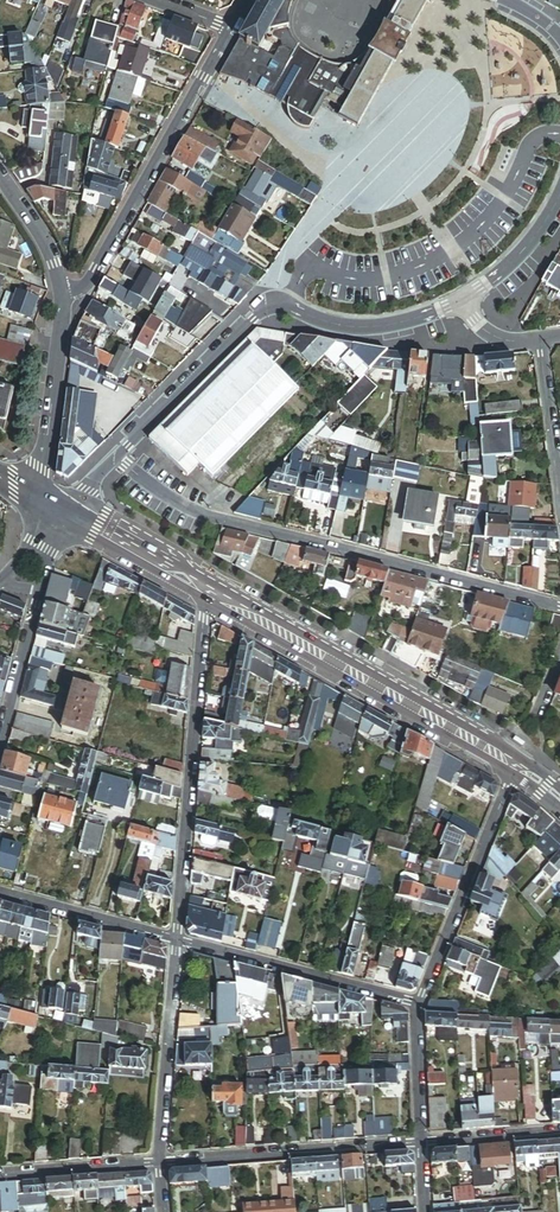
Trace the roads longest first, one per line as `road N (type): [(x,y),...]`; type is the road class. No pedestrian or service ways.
road 1 (residential): [(559,607),(212,517),(162,495),(112,453)]
road 2 (residential): [(178,941),(206,582)]
road 3 (tertiary): [(206,582),(516,764)]
road 4 (residential): [(231,29),(67,307)]
road 5 (residential): [(161,1161),(422,1141)]
road 6 (residential): [(516,764),(418,1006)]
road 7 (residential): [(178,941),(418,1006)]
road 8 (residential): [(112,453),(266,298),(288,311)]
road 9 (residential): [(161,1161),(178,941)]
road 10 (residential): [(67,307),(43,468),(55,510)]
road 11 (residential): [(0,893),(178,941)]
road 12 (residential): [(465,301),(385,327),(335,325),(288,311)]
road 13 (tertiary): [(55,510),(206,582)]
road 14 (residential): [(0,1173),(161,1161)]
road 15 (residential): [(0,741),(39,588)]
road 16 (residential): [(0,170),(55,264),(67,307)]
road 17 (residential): [(540,341),(559,488)]
road 18 (residential): [(559,194),(537,233),(465,301)]
road 19 (residential): [(422,1141),(559,1131)]
road 20 (residential): [(418,1006),(422,1141)]

